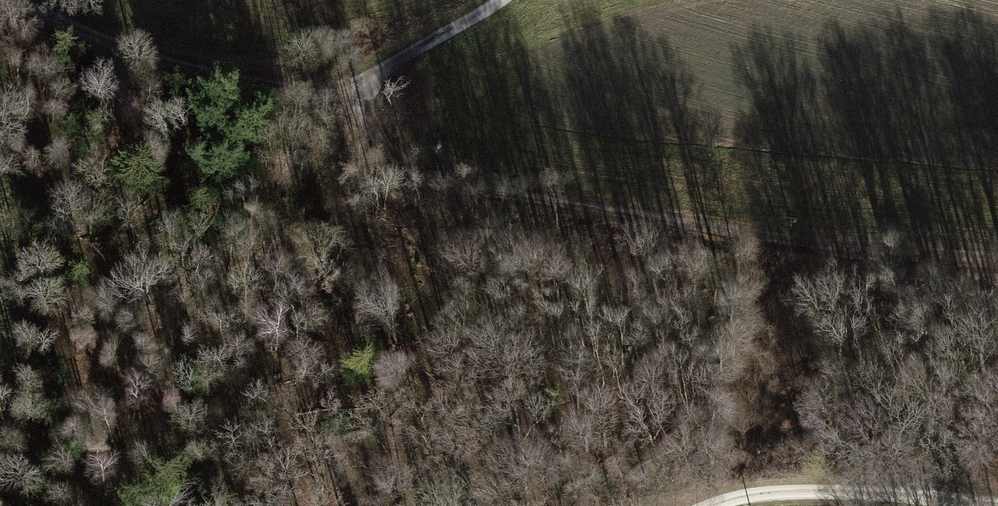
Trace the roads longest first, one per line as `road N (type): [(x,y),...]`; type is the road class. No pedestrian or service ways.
road 1 (track): [(997,260),(794,241),(452,184),(398,161),(364,131),(342,90)]
road 2 (track): [(12,0),(123,51),(279,91),(342,90)]
road 3 (track): [(925,505),(804,495),(729,505)]
road 4 (track): [(342,90),(462,31),(501,0)]

